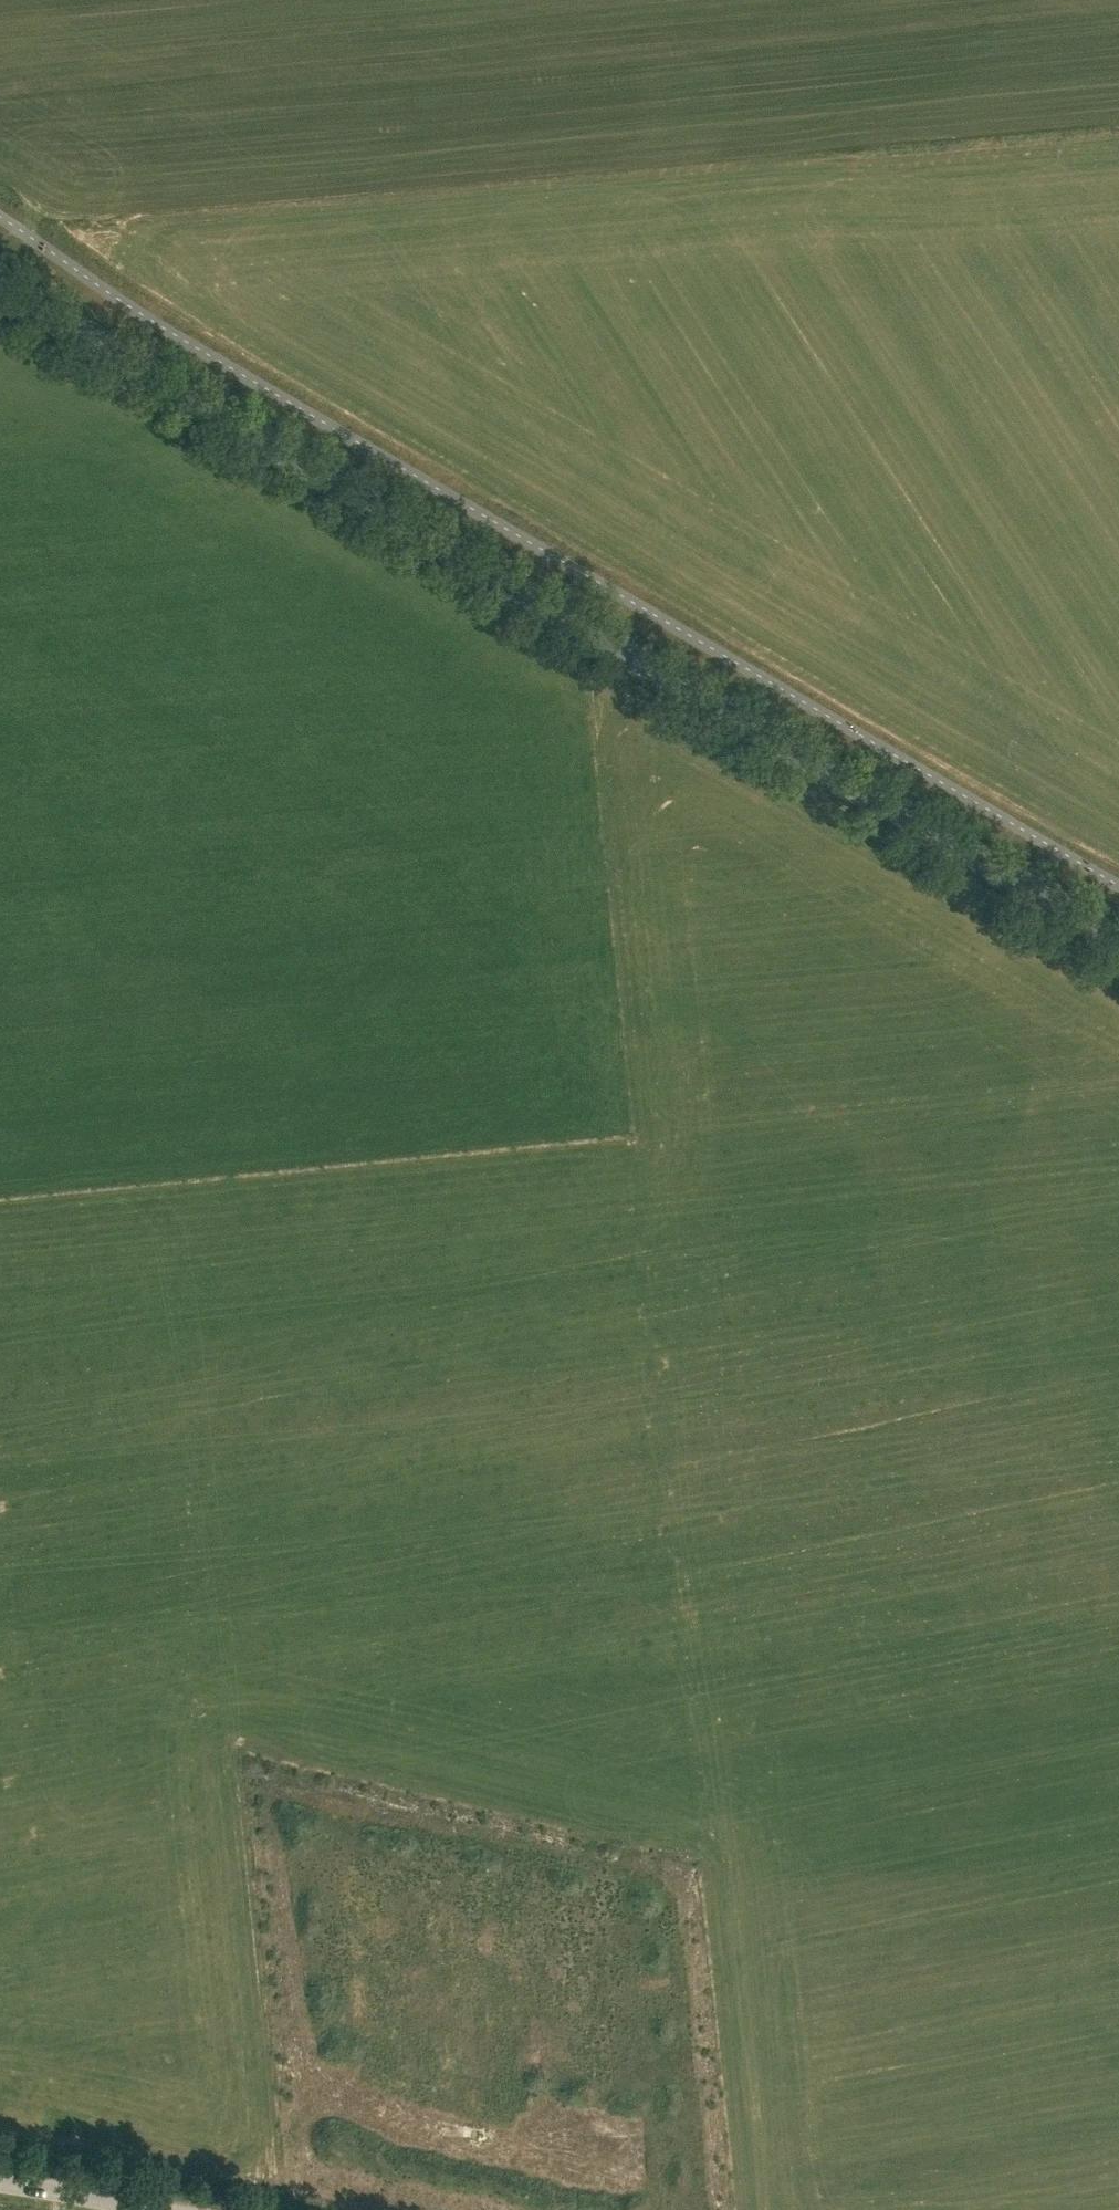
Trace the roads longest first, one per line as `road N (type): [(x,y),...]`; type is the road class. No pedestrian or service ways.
road 1 (secondary): [(1118,940),(0,288)]
road 2 (unclassified): [(0,2181),(167,2209)]

